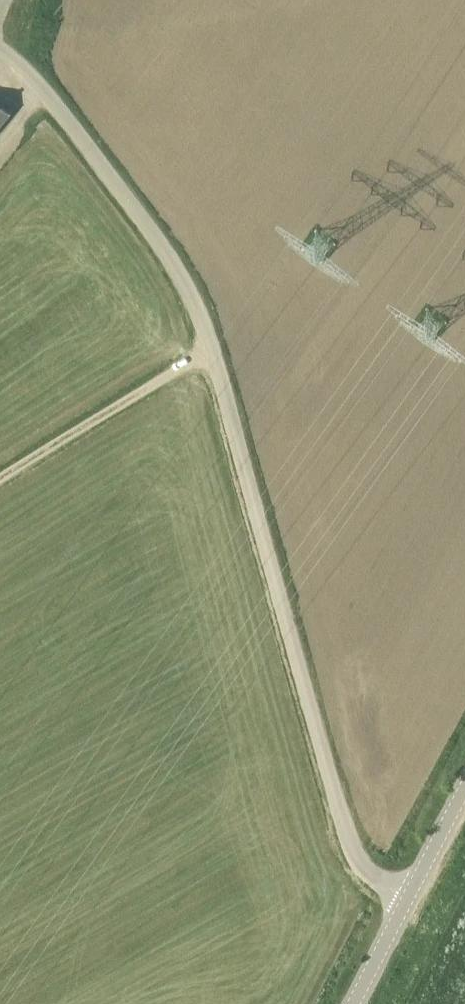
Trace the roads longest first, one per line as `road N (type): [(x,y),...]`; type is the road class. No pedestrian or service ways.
road 1 (residential): [(408,895),(372,876),(356,855),(214,351),(155,230),(36,84),(0,53)]
road 2 (track): [(214,351),(0,481)]
road 3 (residential): [(355,1003),(408,895)]
road 4 (residential): [(408,895),(464,789)]

